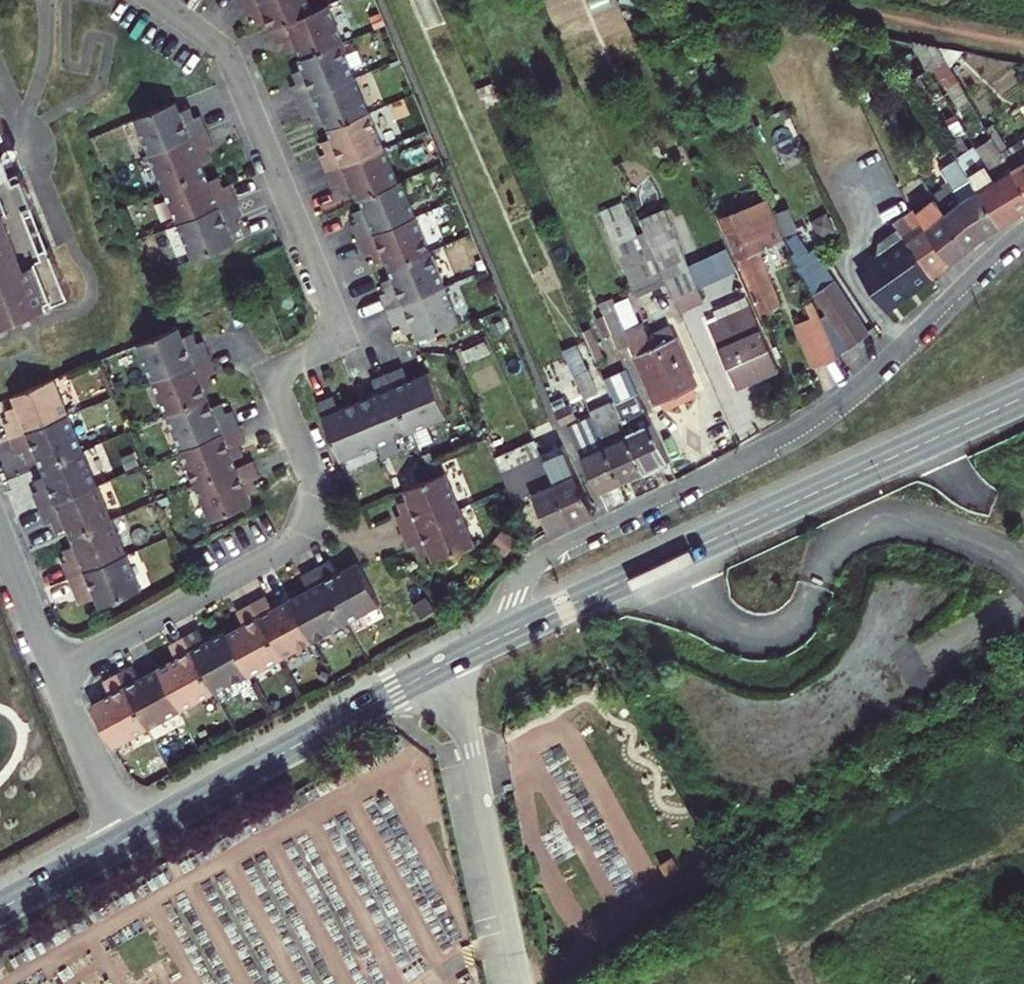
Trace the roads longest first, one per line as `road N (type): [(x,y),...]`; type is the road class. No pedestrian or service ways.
road 1 (residential): [(158,0),(228,55),(329,301),(325,338),(291,364),(281,388),(317,500),(303,532),(278,555),(53,675)]
road 2 (residential): [(498,639),(543,558),(816,418),(1023,227)]
road 3 (tertiary): [(1023,397),(498,639)]
road 4 (tertiary): [(130,837),(453,661)]
road 5 (residential): [(526,983),(453,661)]
road 6 (track): [(1023,45),(814,0)]
road 7 (residential): [(53,675),(130,837)]
road 8 (tertiary): [(0,908),(130,837)]
road 9 (residential): [(0,544),(53,675)]

